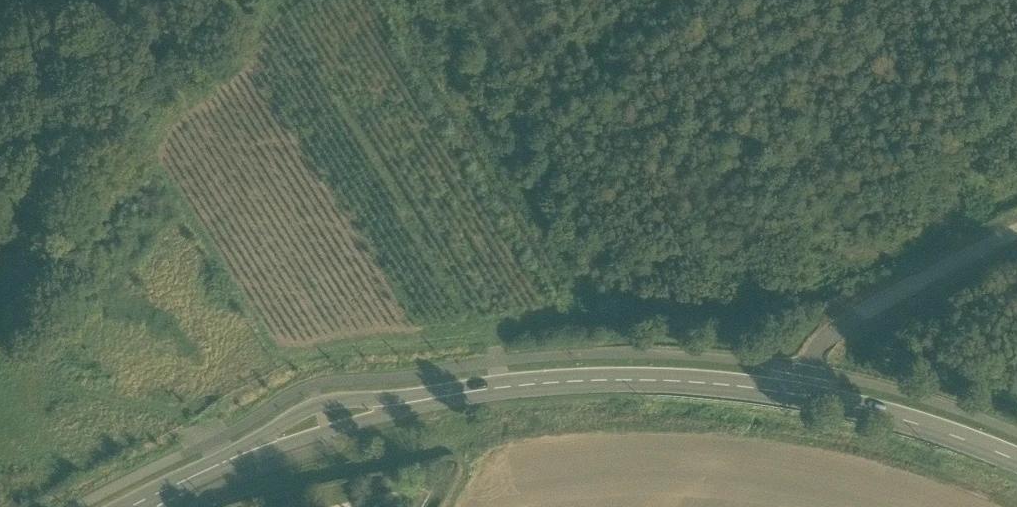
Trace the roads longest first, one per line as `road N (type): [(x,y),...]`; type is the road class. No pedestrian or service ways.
road 1 (tertiary): [(145,502),(322,420),(490,390),(641,380),(800,396),(945,433),(1016,462)]
road 2 (track): [(800,396),(844,321),(1016,231)]

